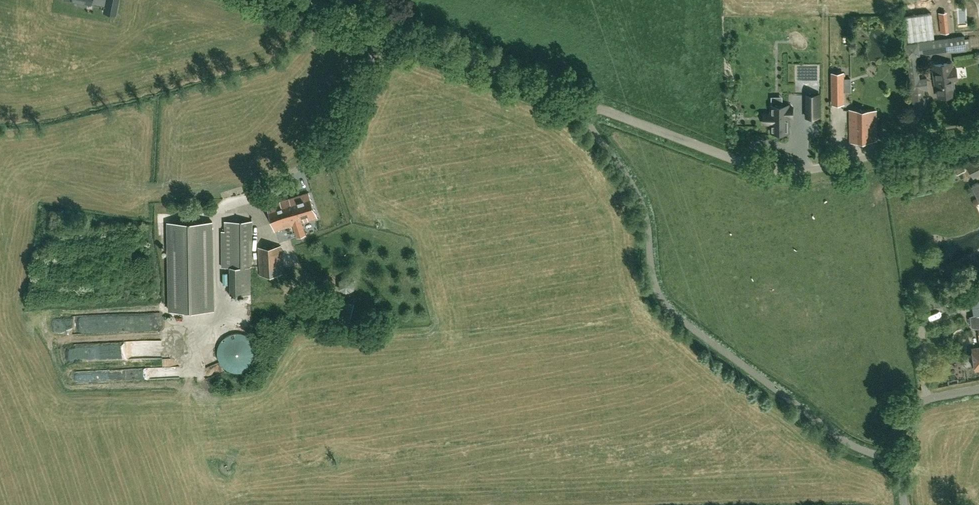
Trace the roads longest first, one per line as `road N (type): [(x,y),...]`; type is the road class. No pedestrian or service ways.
road 1 (unclassified): [(896,458),(844,440),(666,307),(639,201),(570,97)]
road 2 (unclassified): [(978,133),(778,170),(570,97)]
road 3 (unclassified): [(570,97),(307,0)]
road 4 (unclassified): [(896,458),(895,426),(910,408),(978,391)]

